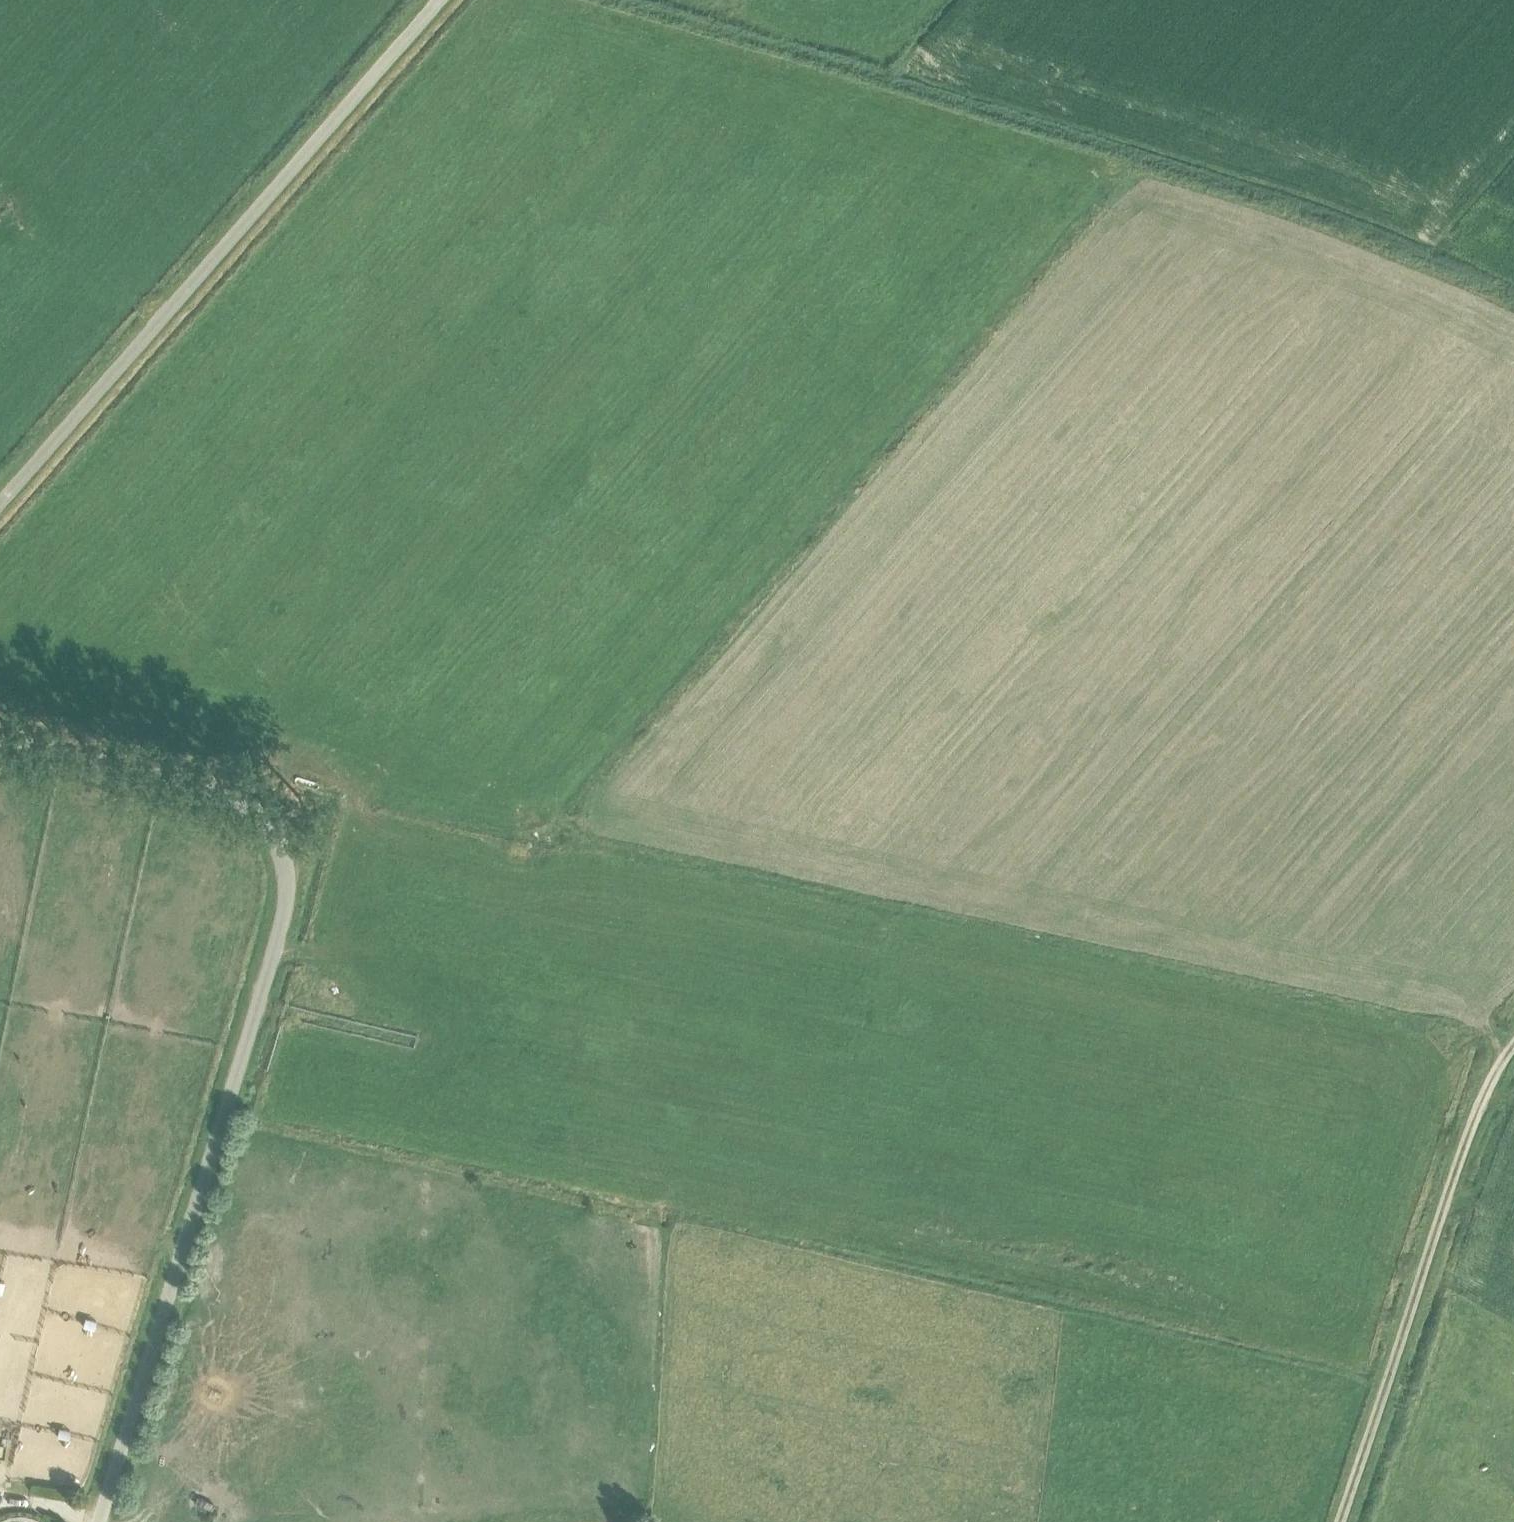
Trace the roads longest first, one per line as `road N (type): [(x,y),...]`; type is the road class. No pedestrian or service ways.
road 1 (unclassified): [(0,506),(438,0)]
road 2 (unclassified): [(284,917),(100,1521)]
road 3 (track): [(1340,1521),(1467,1138),(1513,1046)]
road 4 (unclassified): [(284,917),(282,853),(255,813),(220,790),(0,736)]

